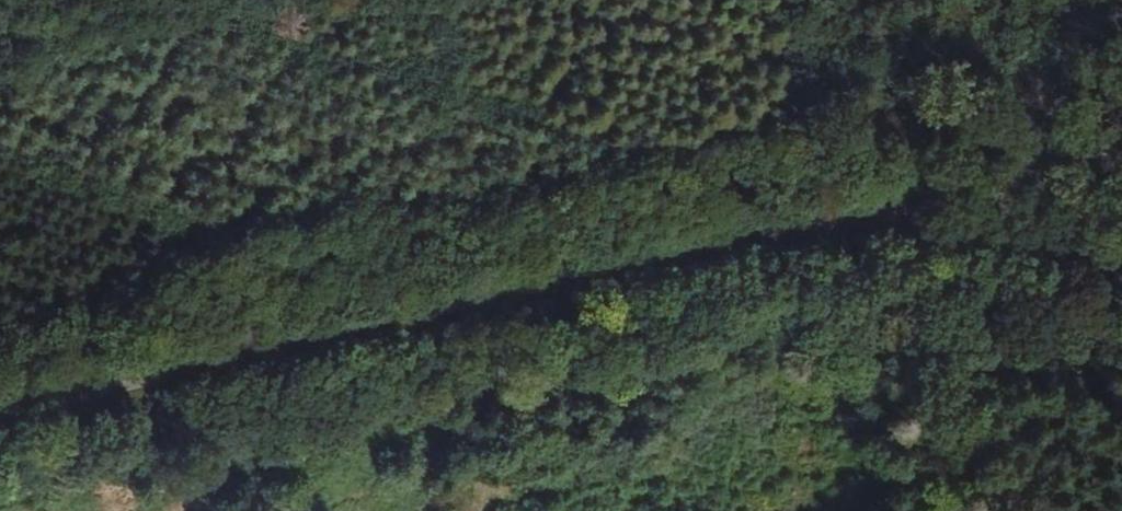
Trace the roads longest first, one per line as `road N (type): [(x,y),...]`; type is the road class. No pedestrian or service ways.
road 1 (tertiary): [(1121,249),(809,221),(0,404)]

